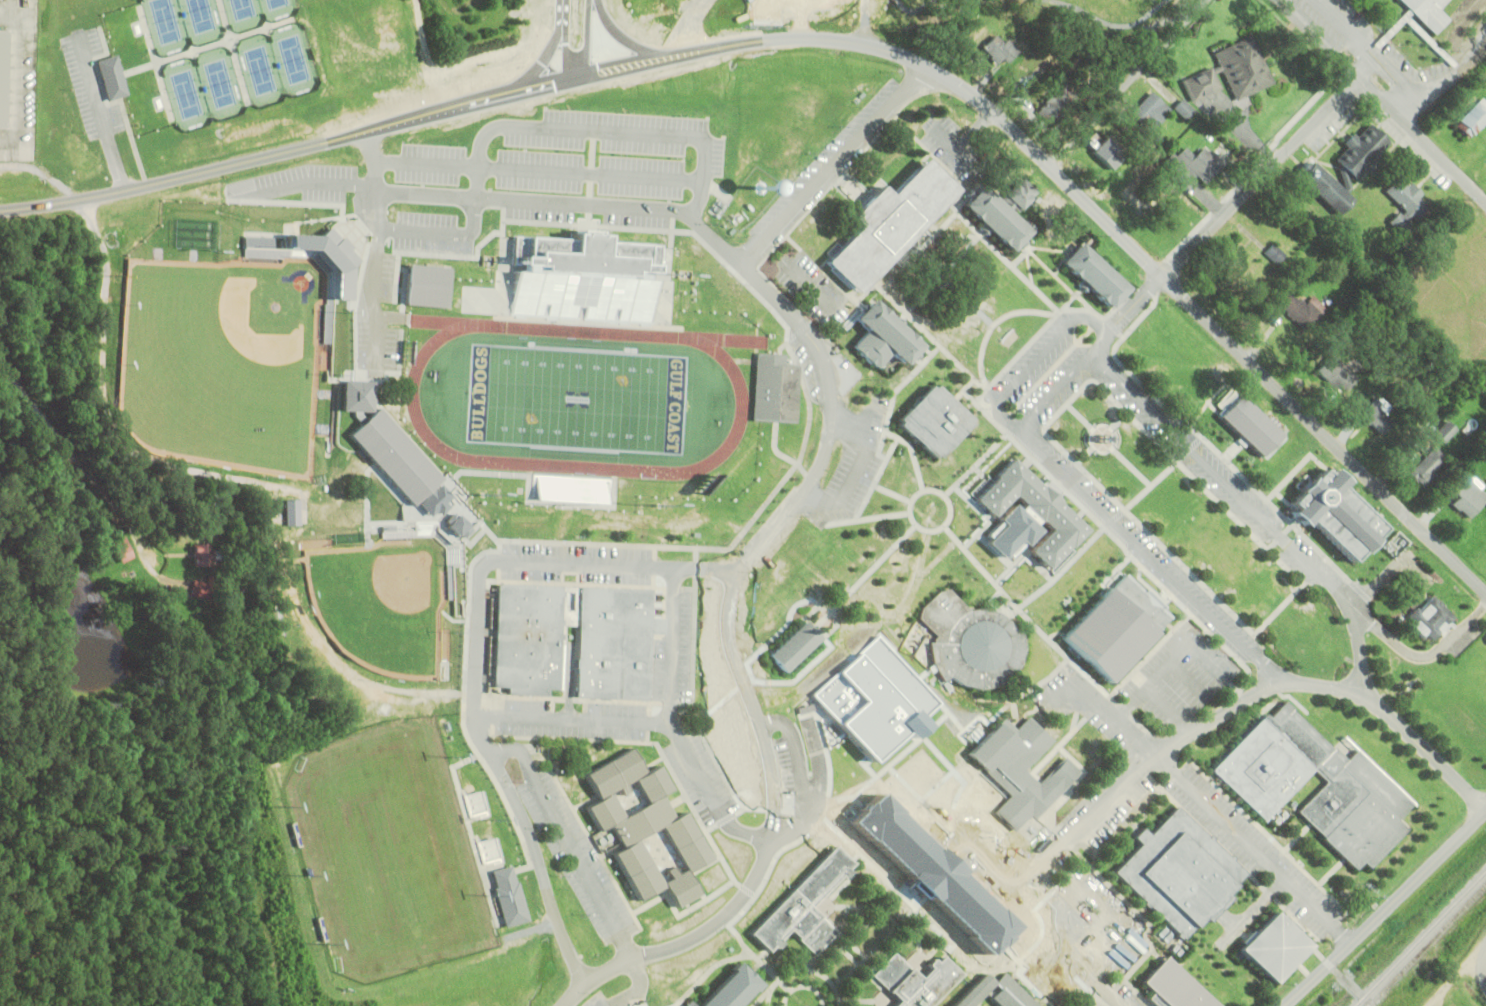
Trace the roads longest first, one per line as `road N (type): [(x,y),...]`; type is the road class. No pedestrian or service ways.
road 1 (tertiary): [(929,67),(834,38),(746,42),(124,189),(0,210)]
road 2 (tertiary): [(1485,593),(996,111),(929,67)]
road 3 (residential): [(815,735),(741,674),(715,621),(734,573),(813,479),(830,428),(831,380),(812,336),(696,221)]
road 4 (residential): [(999,917),(1157,754),(1285,679),(1377,702),(1485,807)]
road 5 (residential): [(564,1005),(586,985),(526,819),(475,716),(483,571),(500,559),(539,561)]
road 6 (residential): [(1093,352),(1028,419),(1027,433),(1285,679)]
road 7 (residential): [(1377,702),(1352,601),(1093,352)]
road 8 (residential): [(815,735),(1094,1005)]
road 9 (tertiary): [(1279,1005),(1485,806)]
road 10 (residential): [(1485,200),(1282,0)]
road 11 (residential): [(1161,275),(1360,76)]
road 12 (residential): [(740,264),(929,67)]
road 13 (residential): [(855,774),(814,804),(730,809),(713,795),(671,722)]
road 14 (residential): [(1050,164),(1206,0)]
road 15 (residential): [(0,360),(135,534)]
road 16 (residential): [(475,716),(671,722)]
road 17 (residential): [(734,573),(539,561)]
road 18 (residential): [(1485,605),(1427,656),(1405,649),(1352,601)]
road 19 (residential): [(671,722),(677,567)]
road 20 (residential): [(1048,703),(1085,690),(1157,754)]

